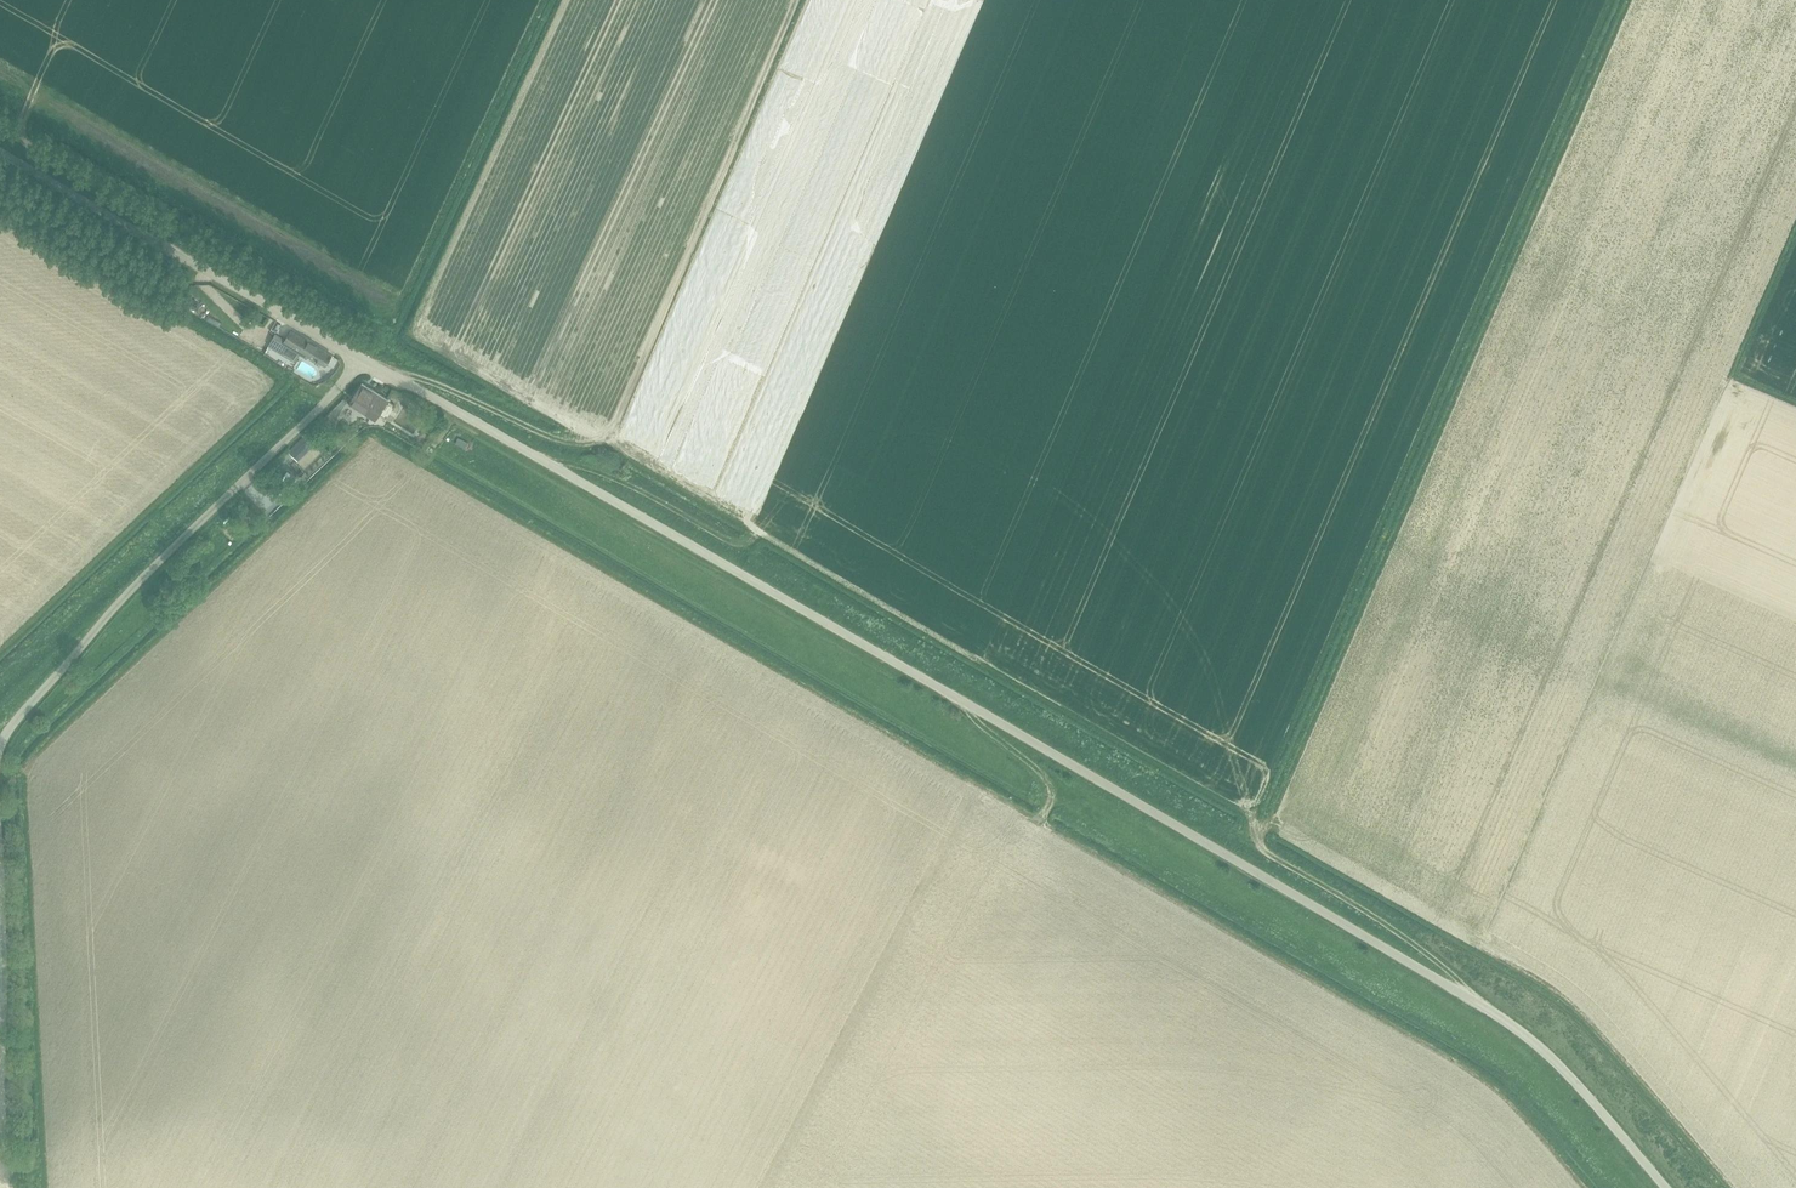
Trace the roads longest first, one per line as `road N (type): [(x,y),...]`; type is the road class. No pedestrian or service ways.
road 1 (unclassified): [(367,364),(1545,1037),(1670,1187)]
road 2 (unclassified): [(367,364),(190,533),(12,727),(0,753)]
road 3 (unclassified): [(367,364),(0,152)]

